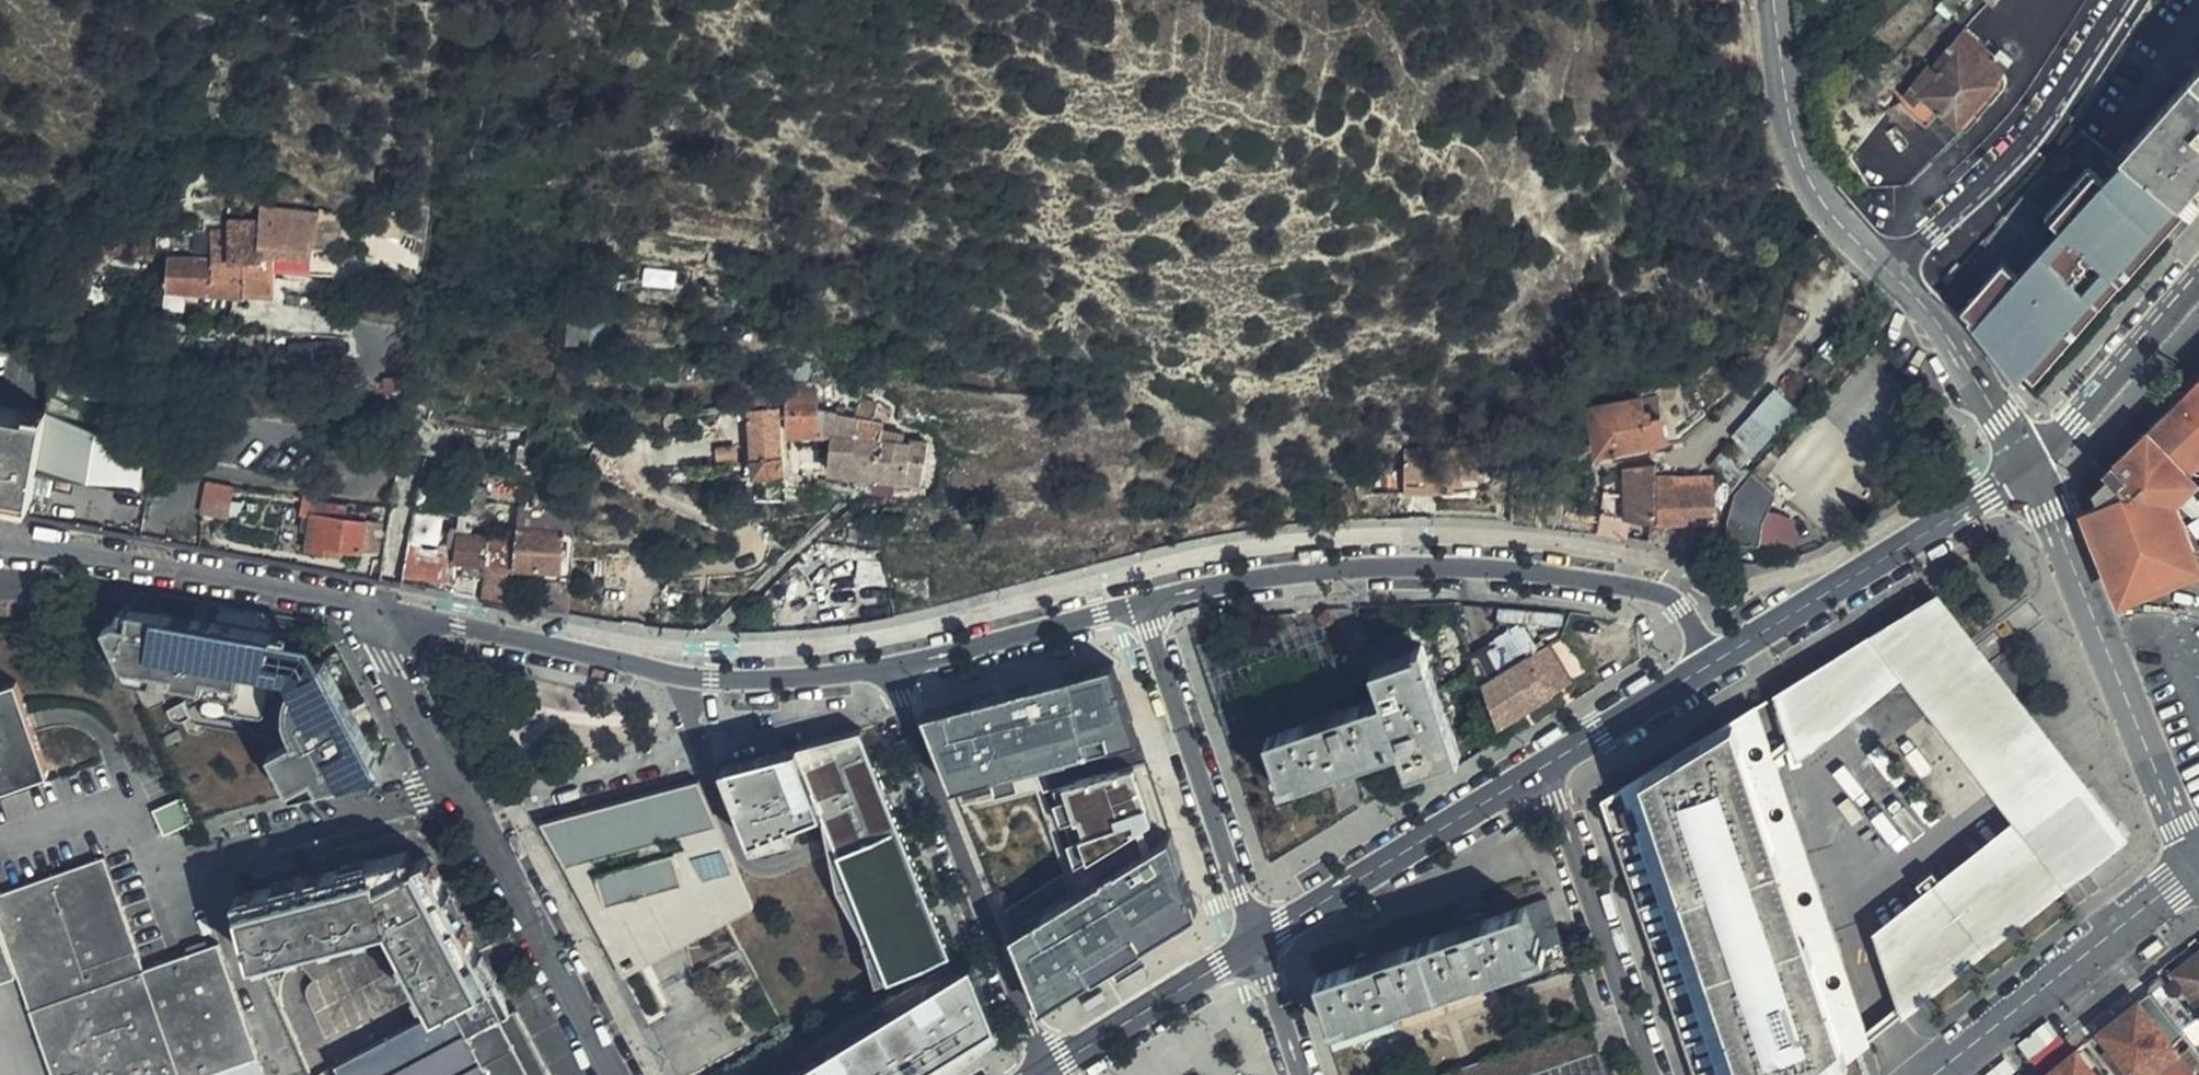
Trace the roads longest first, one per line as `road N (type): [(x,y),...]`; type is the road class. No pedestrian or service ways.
road 1 (residential): [(1139,605),(1268,576),(1478,569),(1661,594),(1683,608),(1717,657)]
road 2 (residential): [(381,612),(712,681),(888,667)]
road 3 (residential): [(888,667),(1045,1070)]
road 4 (tertiary): [(2026,469),(2177,828),(2198,863)]
road 5 (residential): [(0,547),(381,612)]
road 6 (residential): [(1717,657),(2026,469)]
road 7 (residential): [(1254,945),(1139,605)]
road 8 (residential): [(1889,269),(2040,125),(2122,0)]
road 9 (residential): [(1254,945),(1543,768)]
road 10 (tertiary): [(2198,876),(1938,1074)]
road 11 (residential): [(1543,768),(1651,1074)]
road 12 (residential): [(454,790),(610,1074)]
road 13 (unclassified): [(1889,269),(1813,187),(1782,89),(1774,0)]
road 14 (residential): [(888,667),(1139,605)]
road 15 (tertiary): [(2198,286),(2026,469)]
road 16 (residential): [(1045,1070),(1254,945)]
road 17 (unclassified): [(2026,469),(1964,360),(1889,269)]
road 18 (residential): [(228,857),(454,790)]
road 19 (residential): [(1543,768),(1717,657)]
road 20 (residential): [(381,612),(392,665),(454,790)]
road 21 (residential): [(1296,1074),(1254,945)]

